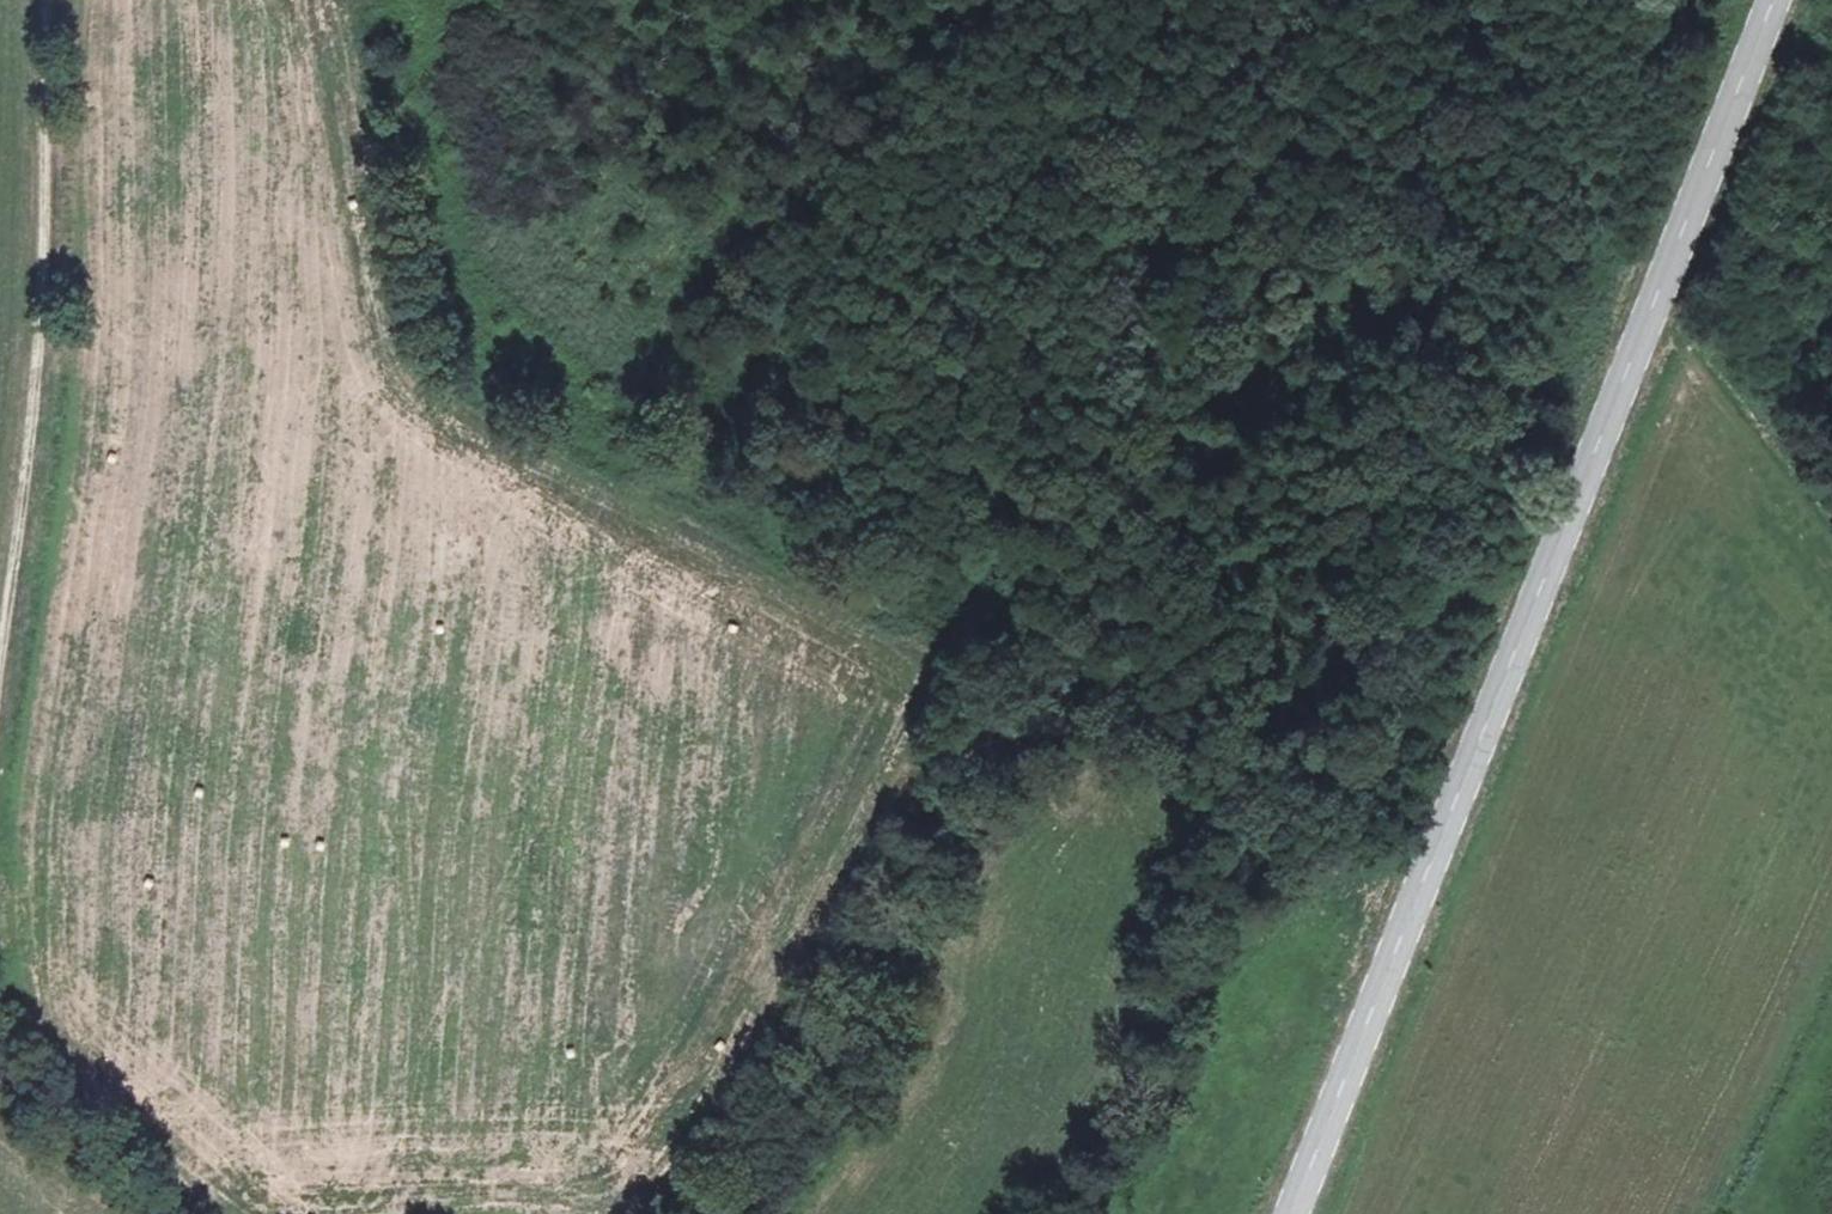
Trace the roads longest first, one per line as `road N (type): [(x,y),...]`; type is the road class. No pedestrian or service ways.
road 1 (secondary): [(1293,1213),(1771,0)]
road 2 (track): [(0,671),(36,416),(45,0)]
road 3 (track): [(163,1213),(84,1146),(0,1054)]

